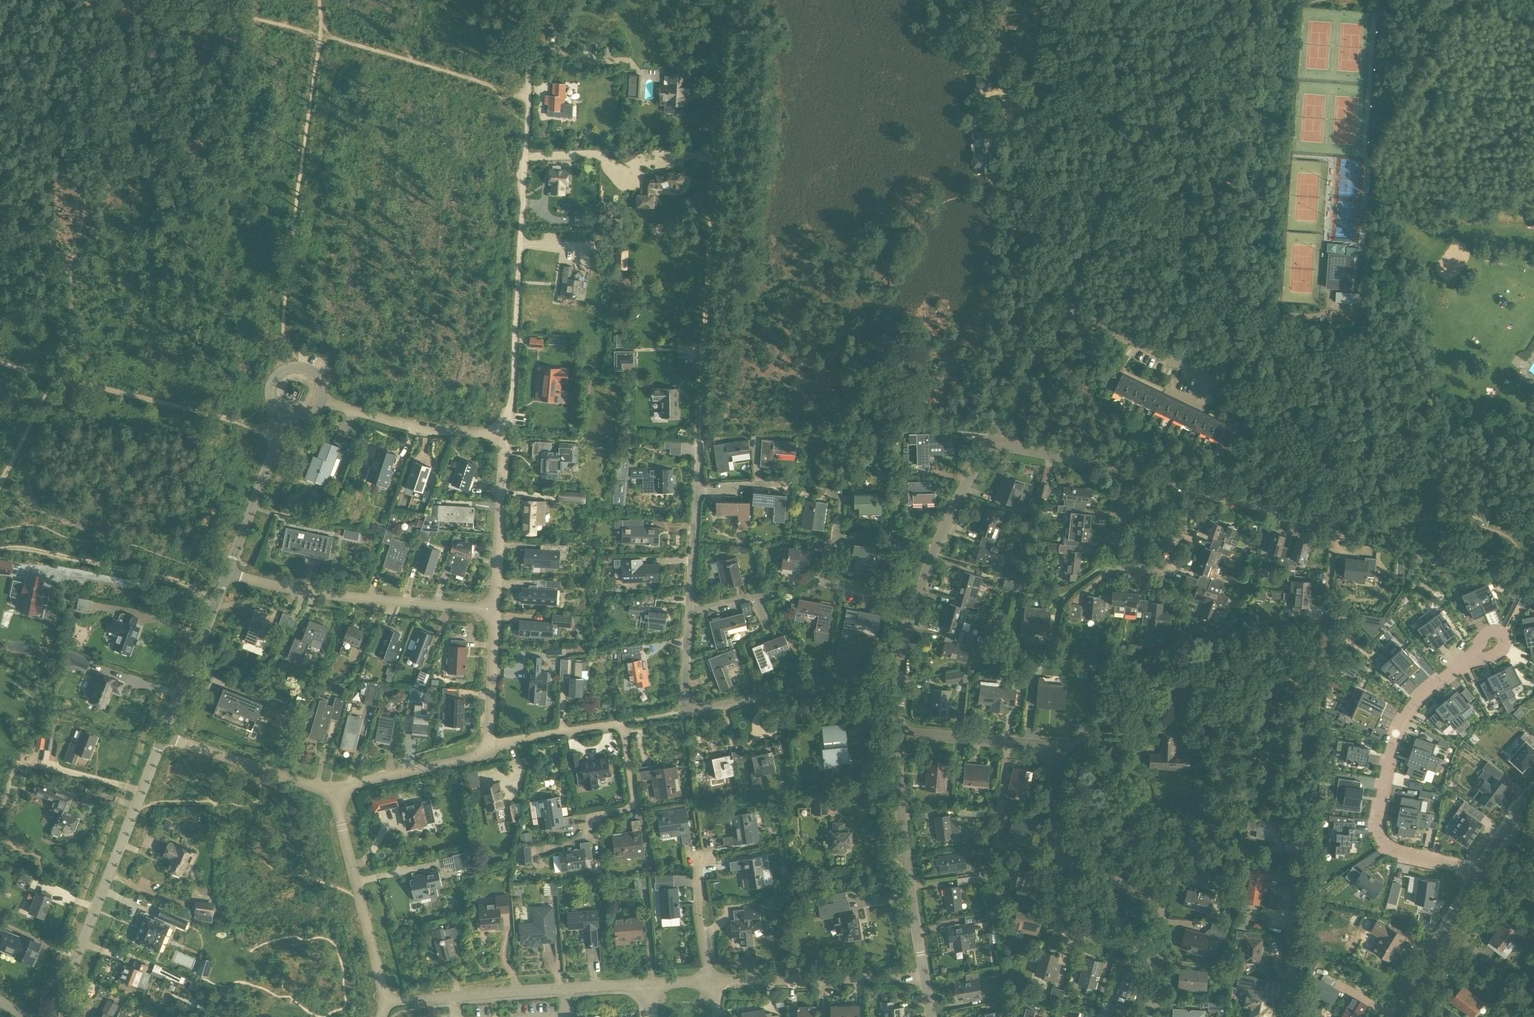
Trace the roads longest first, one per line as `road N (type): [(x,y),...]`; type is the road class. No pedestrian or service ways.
road 1 (track): [(1299,1016),(1315,677),(1333,521)]
road 2 (track): [(509,406),(524,50)]
road 3 (residential): [(1480,874),(1394,849),(1381,839),(1378,812),(1396,734),(1412,709),(1498,639)]
road 4 (residential): [(693,485),(708,176)]
road 5 (residential): [(53,1016),(164,735)]
road 6 (unclassified): [(1077,271),(1105,201),(1115,0)]
road 7 (residential): [(494,613),(227,572)]
road 8 (residential): [(585,815),(632,804),(623,721),(489,746)]
road 9 (residential): [(1053,856),(1053,748),(902,739)]
road 10 (residential): [(1201,487),(1161,576),(1110,563),(1117,466)]
road 11 (residential): [(924,974),(902,739)]
road 12 (residential): [(684,710),(693,485)]
road 13 (residential): [(684,710),(906,675)]
road 14 (residential): [(384,1001),(331,788)]
road 15 (residential): [(711,979),(924,974)]
road 16 (unclassified): [(1286,509),(1297,305)]
road 17 (residential): [(505,438),(318,403)]
road 18 (residential): [(993,437),(1077,271)]
road 19 (residential): [(1160,962),(1056,929),(1053,856)]
road 20 (residential): [(1160,962),(1163,900),(1053,856)]
road 21 (residential): [(919,599),(938,537),(993,437)]
road 22 (residential): [(494,613),(505,438)]
road 23 (residential): [(331,788),(164,735)]
road 24 (residential): [(919,599),(834,577),(838,490)]
road 25 (residential): [(164,735),(227,572)]
road 26 (residential): [(227,572),(289,415)]
road 27 (residential): [(489,746),(479,755),(331,788)]
road 28 (unclassified): [(1397,1016),(1480,874)]
road 29 (residential): [(489,746),(494,613)]
road 30 (residential): [(1117,466),(993,437)]
road 31 (residential): [(711,979),(702,858)]

